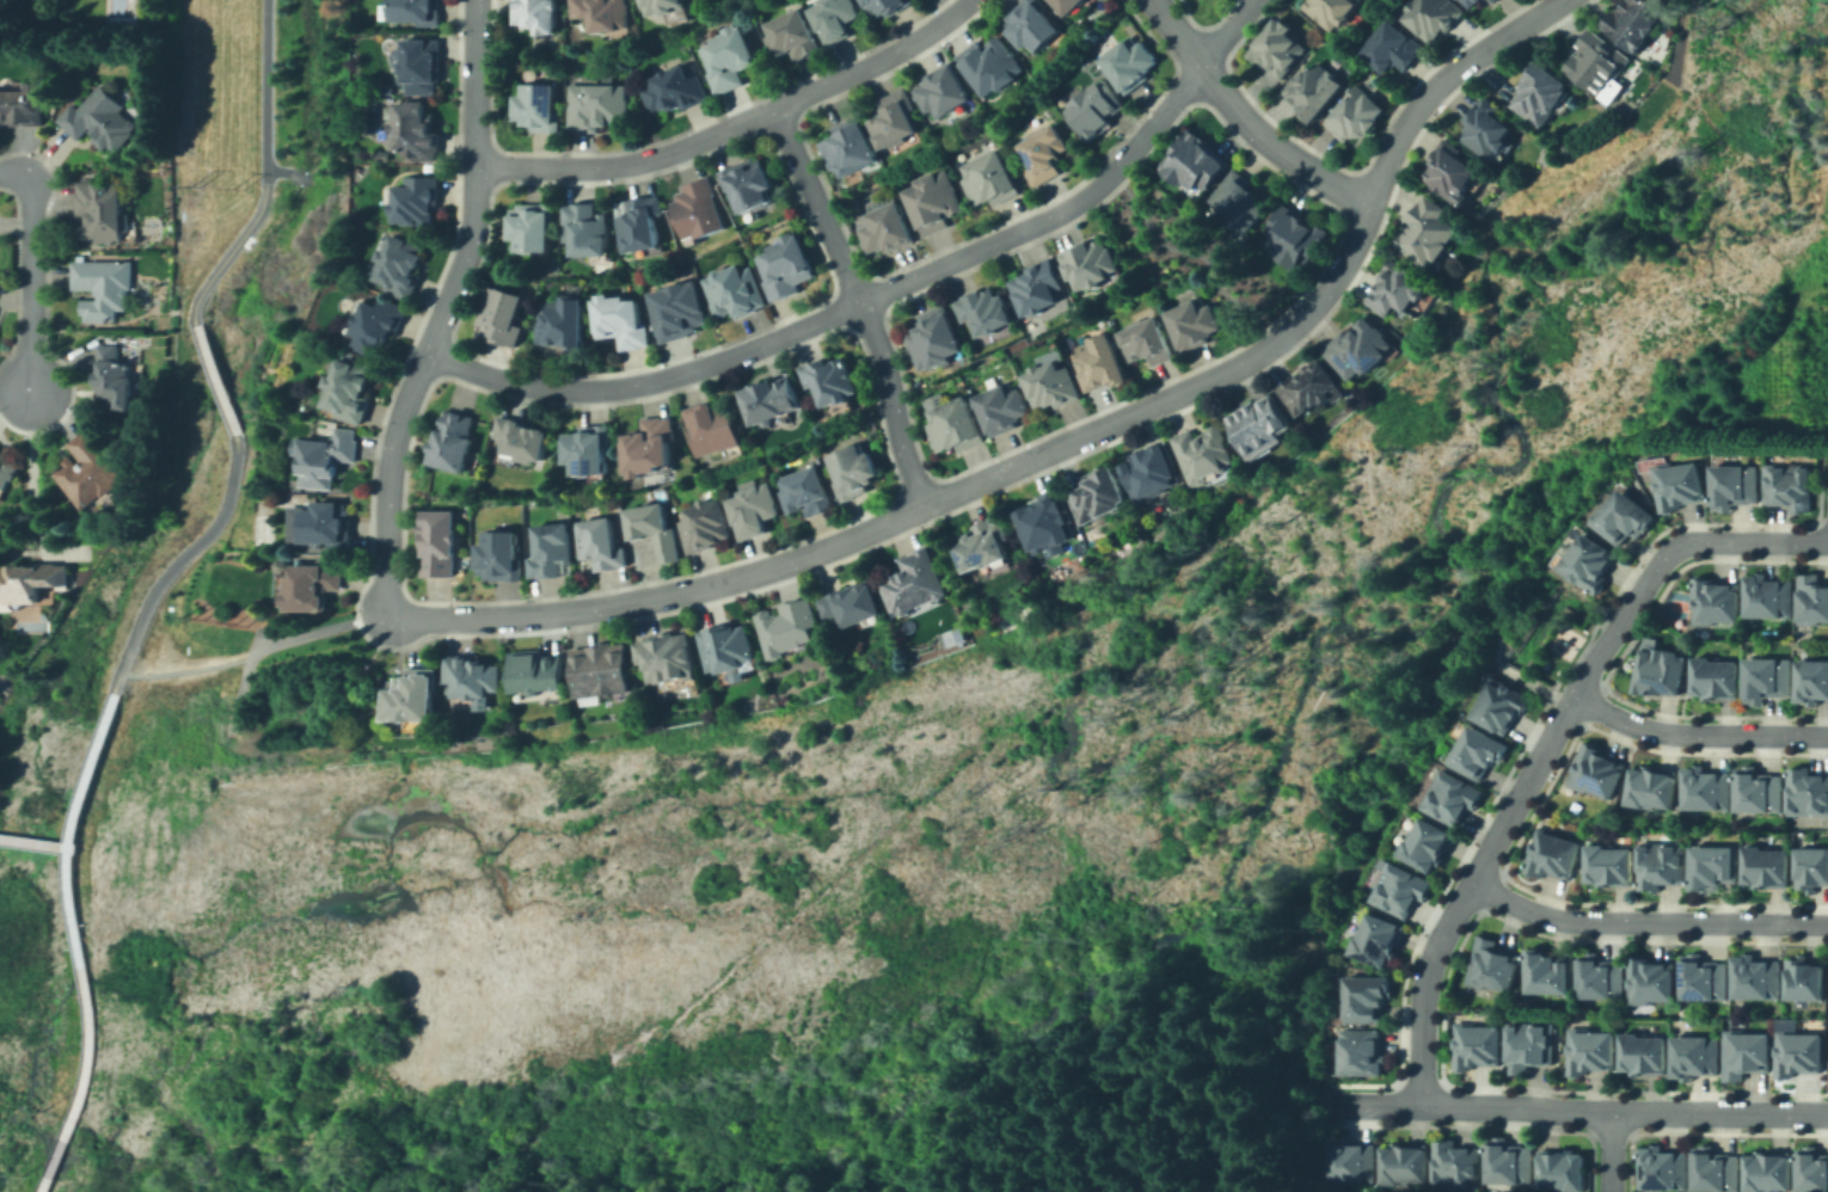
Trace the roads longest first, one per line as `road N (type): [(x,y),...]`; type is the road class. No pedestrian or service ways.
road 1 (residential): [(1562,0),(1462,62),(1413,106),(1341,272),(1314,309),(1227,375),(765,571),(581,609),(394,613)]
road 2 (residential): [(428,355),(563,391),(662,380),(735,358),(1060,215),(1114,174),(1254,0)]
road 3 (residential): [(1827,541),(1693,541),(1663,555),(1584,671),(1431,958),(1421,1007),(1421,1104)]
road 4 (residential): [(477,0),(474,220),(388,474),(384,583),(394,613)]
road 5 (residential): [(477,166),(597,167),(658,158),(904,49),(970,0)]
road 6 (residential): [(774,109),(885,357),(924,506)]
road 7 (residential): [(1827,922),(1578,921),(1528,913),(1470,886)]
road 8 (residential): [(1154,0),(1250,127),(1306,168),(1370,201)]
road 9 (residential): [(1336,1104),(1608,1112)]
road 10 (residential): [(1827,734),(1654,731),(1574,694)]
road 11 (residential): [(0,173),(25,178),(31,192),(33,398)]
road 12 (residential): [(1608,1112),(1827,1113)]

